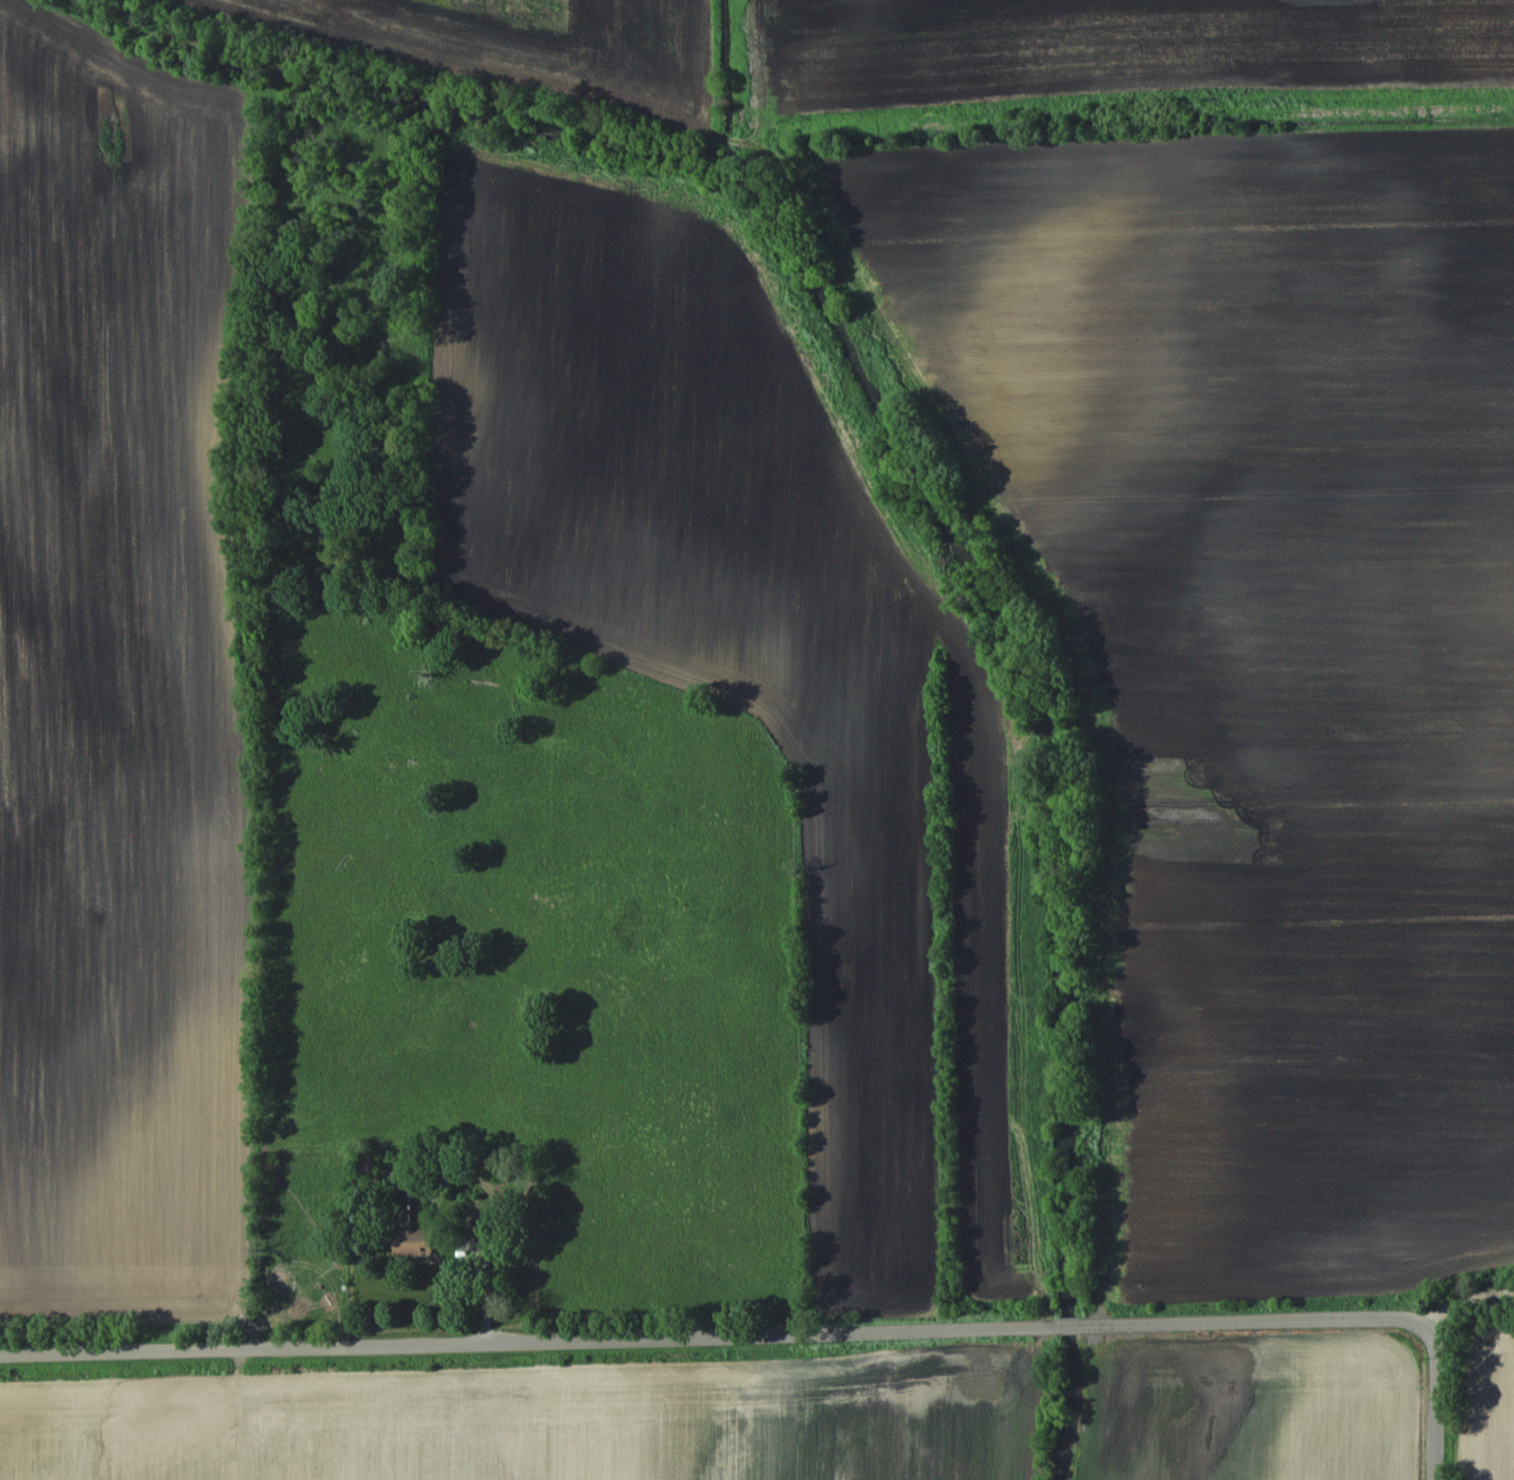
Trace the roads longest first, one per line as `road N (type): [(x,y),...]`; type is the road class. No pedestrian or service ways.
road 1 (residential): [(1437,1347),(1406,1321),(0,1354)]
road 2 (residential): [(1435,1479),(1437,1347)]

